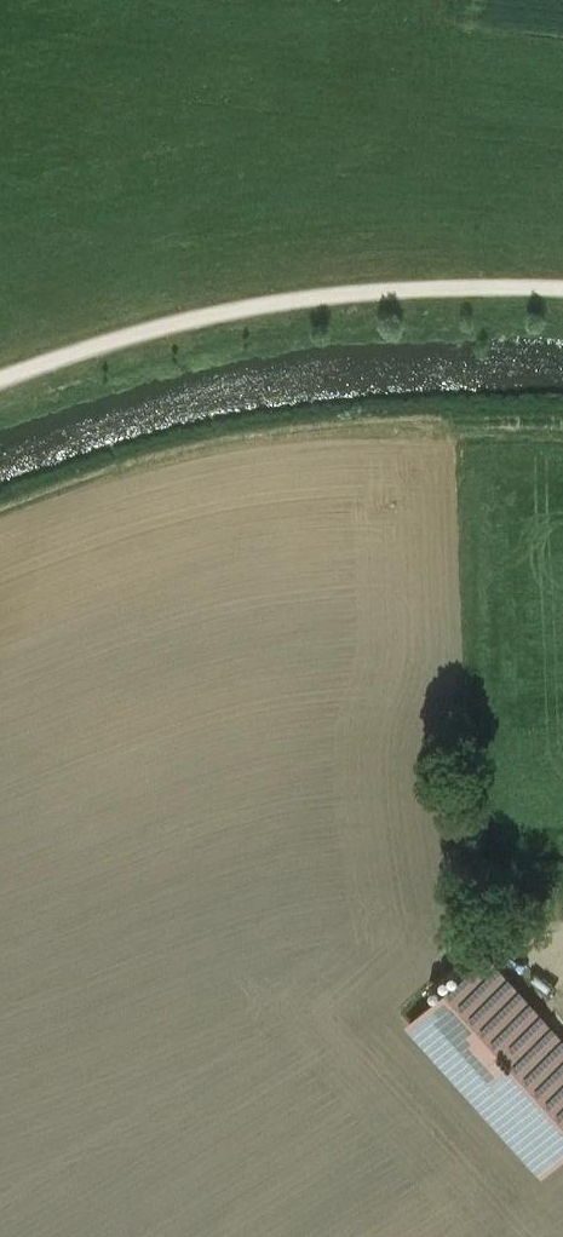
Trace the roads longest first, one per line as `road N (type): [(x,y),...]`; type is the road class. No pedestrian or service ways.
road 1 (track): [(562,289),(381,292),(194,316),(0,382)]

